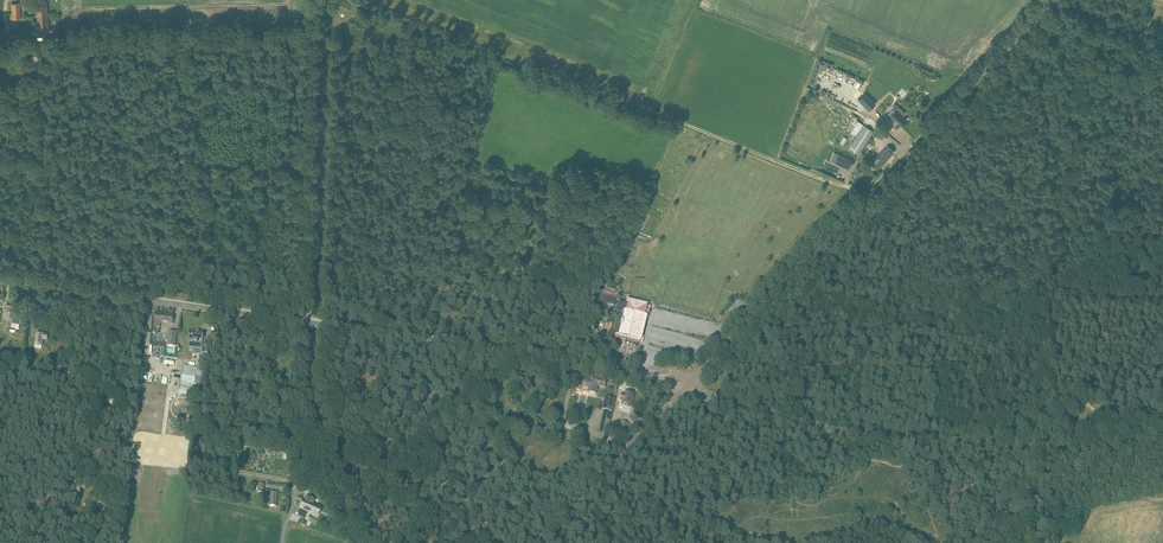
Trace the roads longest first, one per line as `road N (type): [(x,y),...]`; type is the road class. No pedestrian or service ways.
road 1 (tertiary): [(687,386),(663,375),(545,355),(0,279)]
road 2 (unclassified): [(687,386),(1053,0)]
road 3 (tertiary): [(1162,421),(1036,437),(880,436),(687,386)]
road 4 (track): [(1162,230),(876,186)]
road 5 (track): [(53,265),(30,37),(9,36),(5,0)]
road 6 (tertiary): [(535,542),(687,386)]

